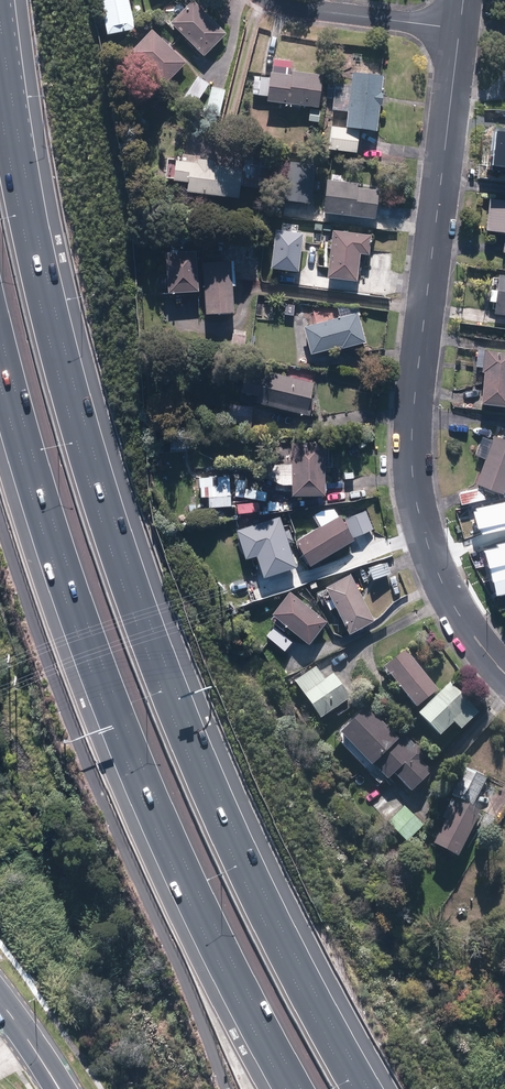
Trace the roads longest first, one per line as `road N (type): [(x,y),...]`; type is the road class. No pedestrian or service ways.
road 1 (motorway): [(0,80),(33,272),(100,530),(235,860),(360,1088)]
road 2 (motorway): [(293,1088),(118,724),(0,359)]
road 3 (residential): [(459,29),(412,467),(437,568),(504,673)]
road 4 (residential): [(459,29),(274,0)]

